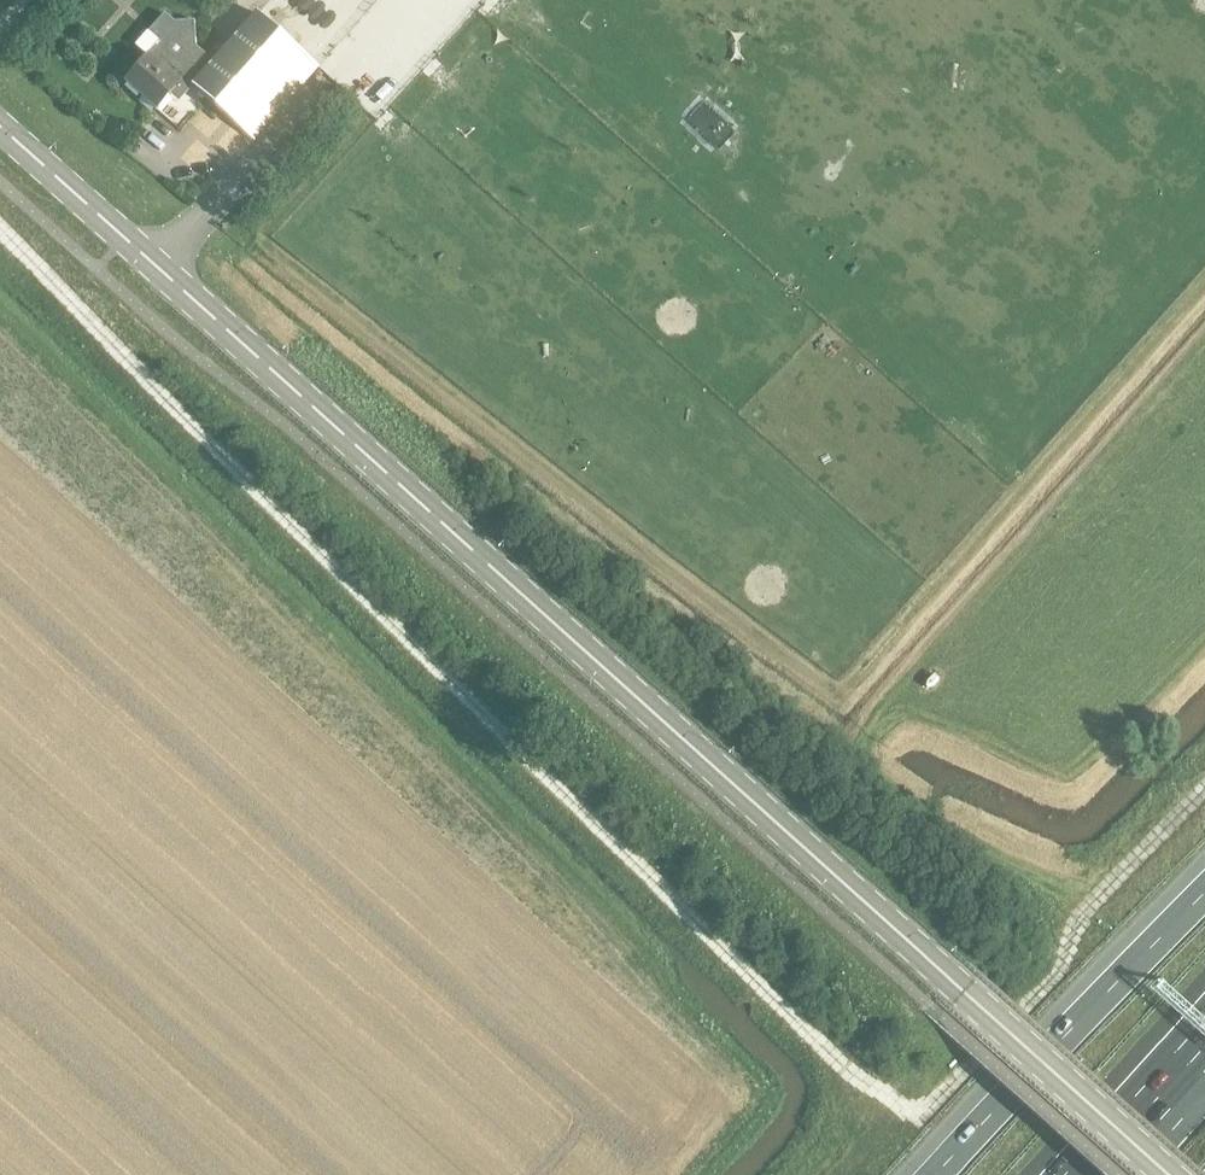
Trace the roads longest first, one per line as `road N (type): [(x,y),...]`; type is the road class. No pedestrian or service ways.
road 1 (secondary): [(1170,1174),(0,123)]
road 2 (track): [(0,219),(167,402),(622,851),(836,1060),(912,1110)]
road 3 (motorway): [(1204,896),(941,1174)]
road 4 (motorway): [(1204,1059),(1103,1174)]

